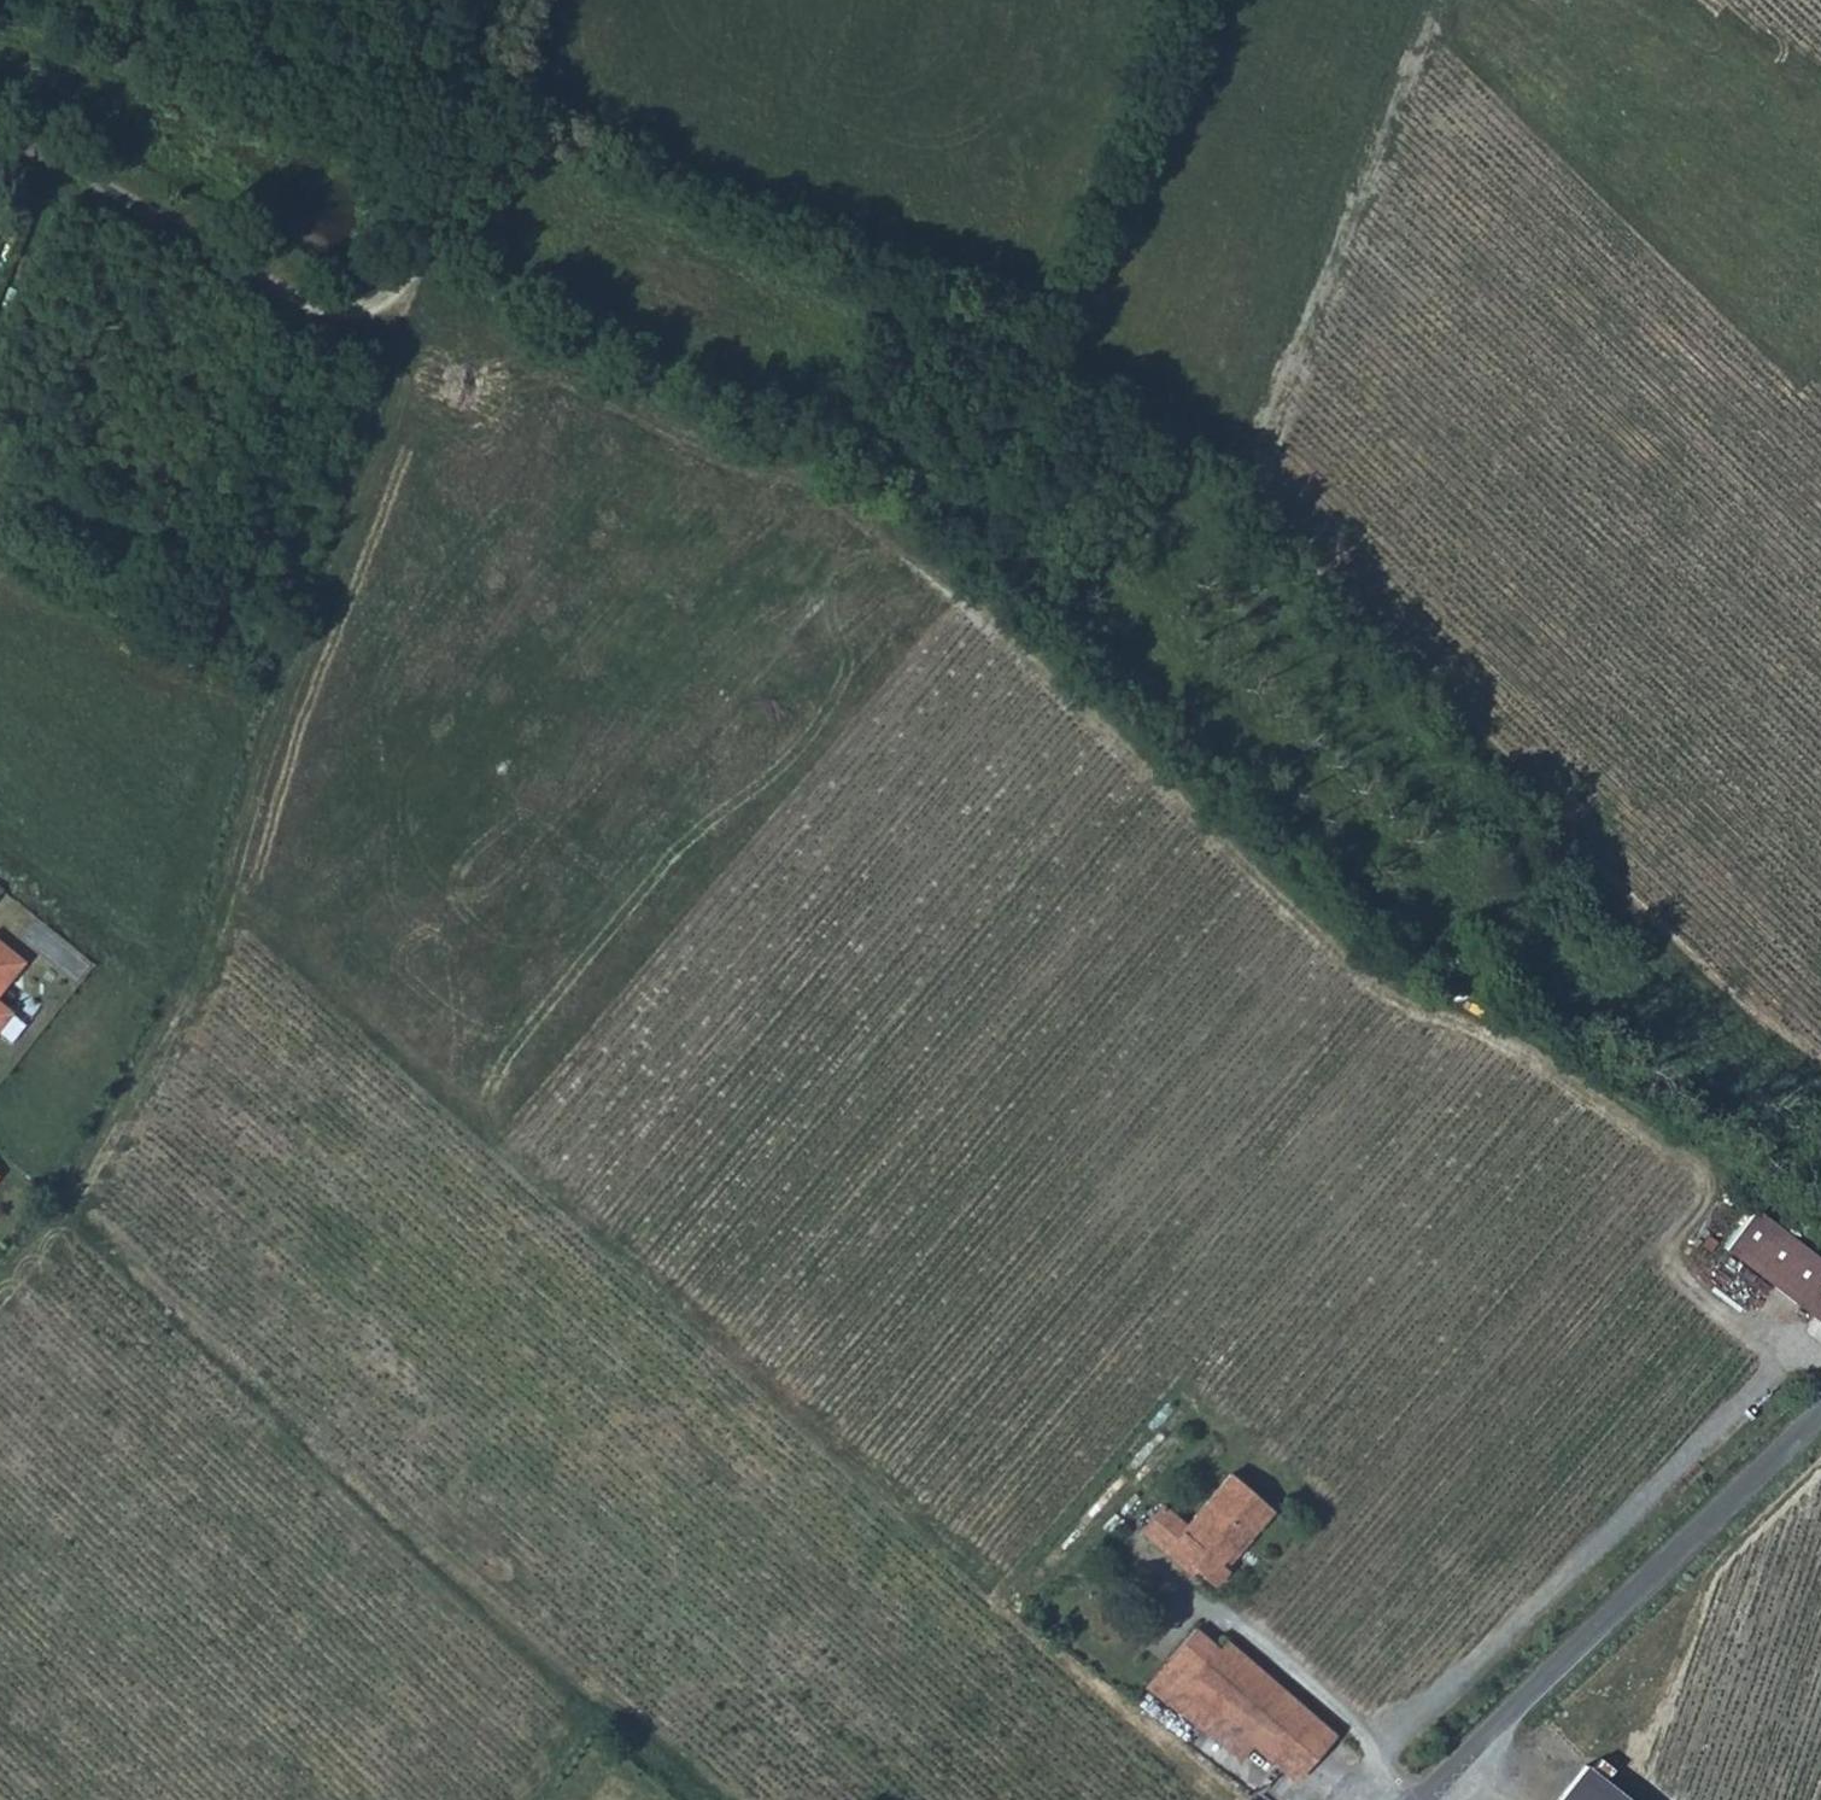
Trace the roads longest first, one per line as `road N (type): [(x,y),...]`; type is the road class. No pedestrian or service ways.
road 1 (unclassified): [(1820,1409),(1612,1623),(1423,1799)]
road 2 (track): [(176,233),(0,142)]

